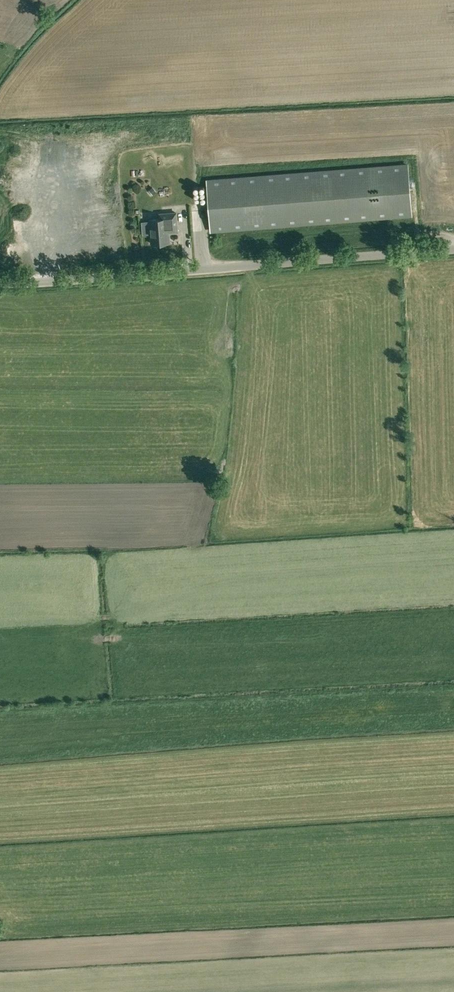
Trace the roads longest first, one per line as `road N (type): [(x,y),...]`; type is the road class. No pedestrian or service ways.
road 1 (unclassified): [(0,283),(453,249)]

